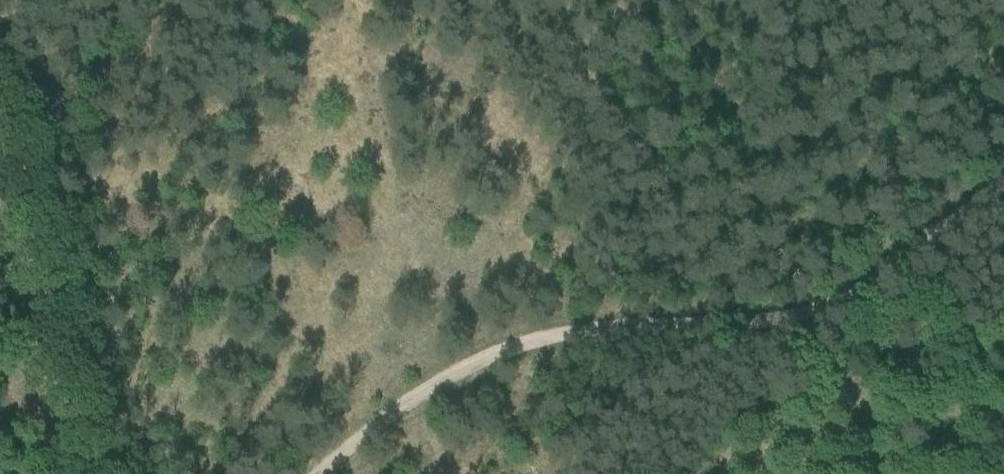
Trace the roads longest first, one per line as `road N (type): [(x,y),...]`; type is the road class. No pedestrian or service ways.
road 1 (track): [(526,0),(767,333),(629,473)]
road 2 (track): [(311,473),(420,390),(529,351),(634,331),(767,333)]
road 3 (track): [(73,473),(0,83)]
road 4 (track): [(1003,178),(767,333)]

